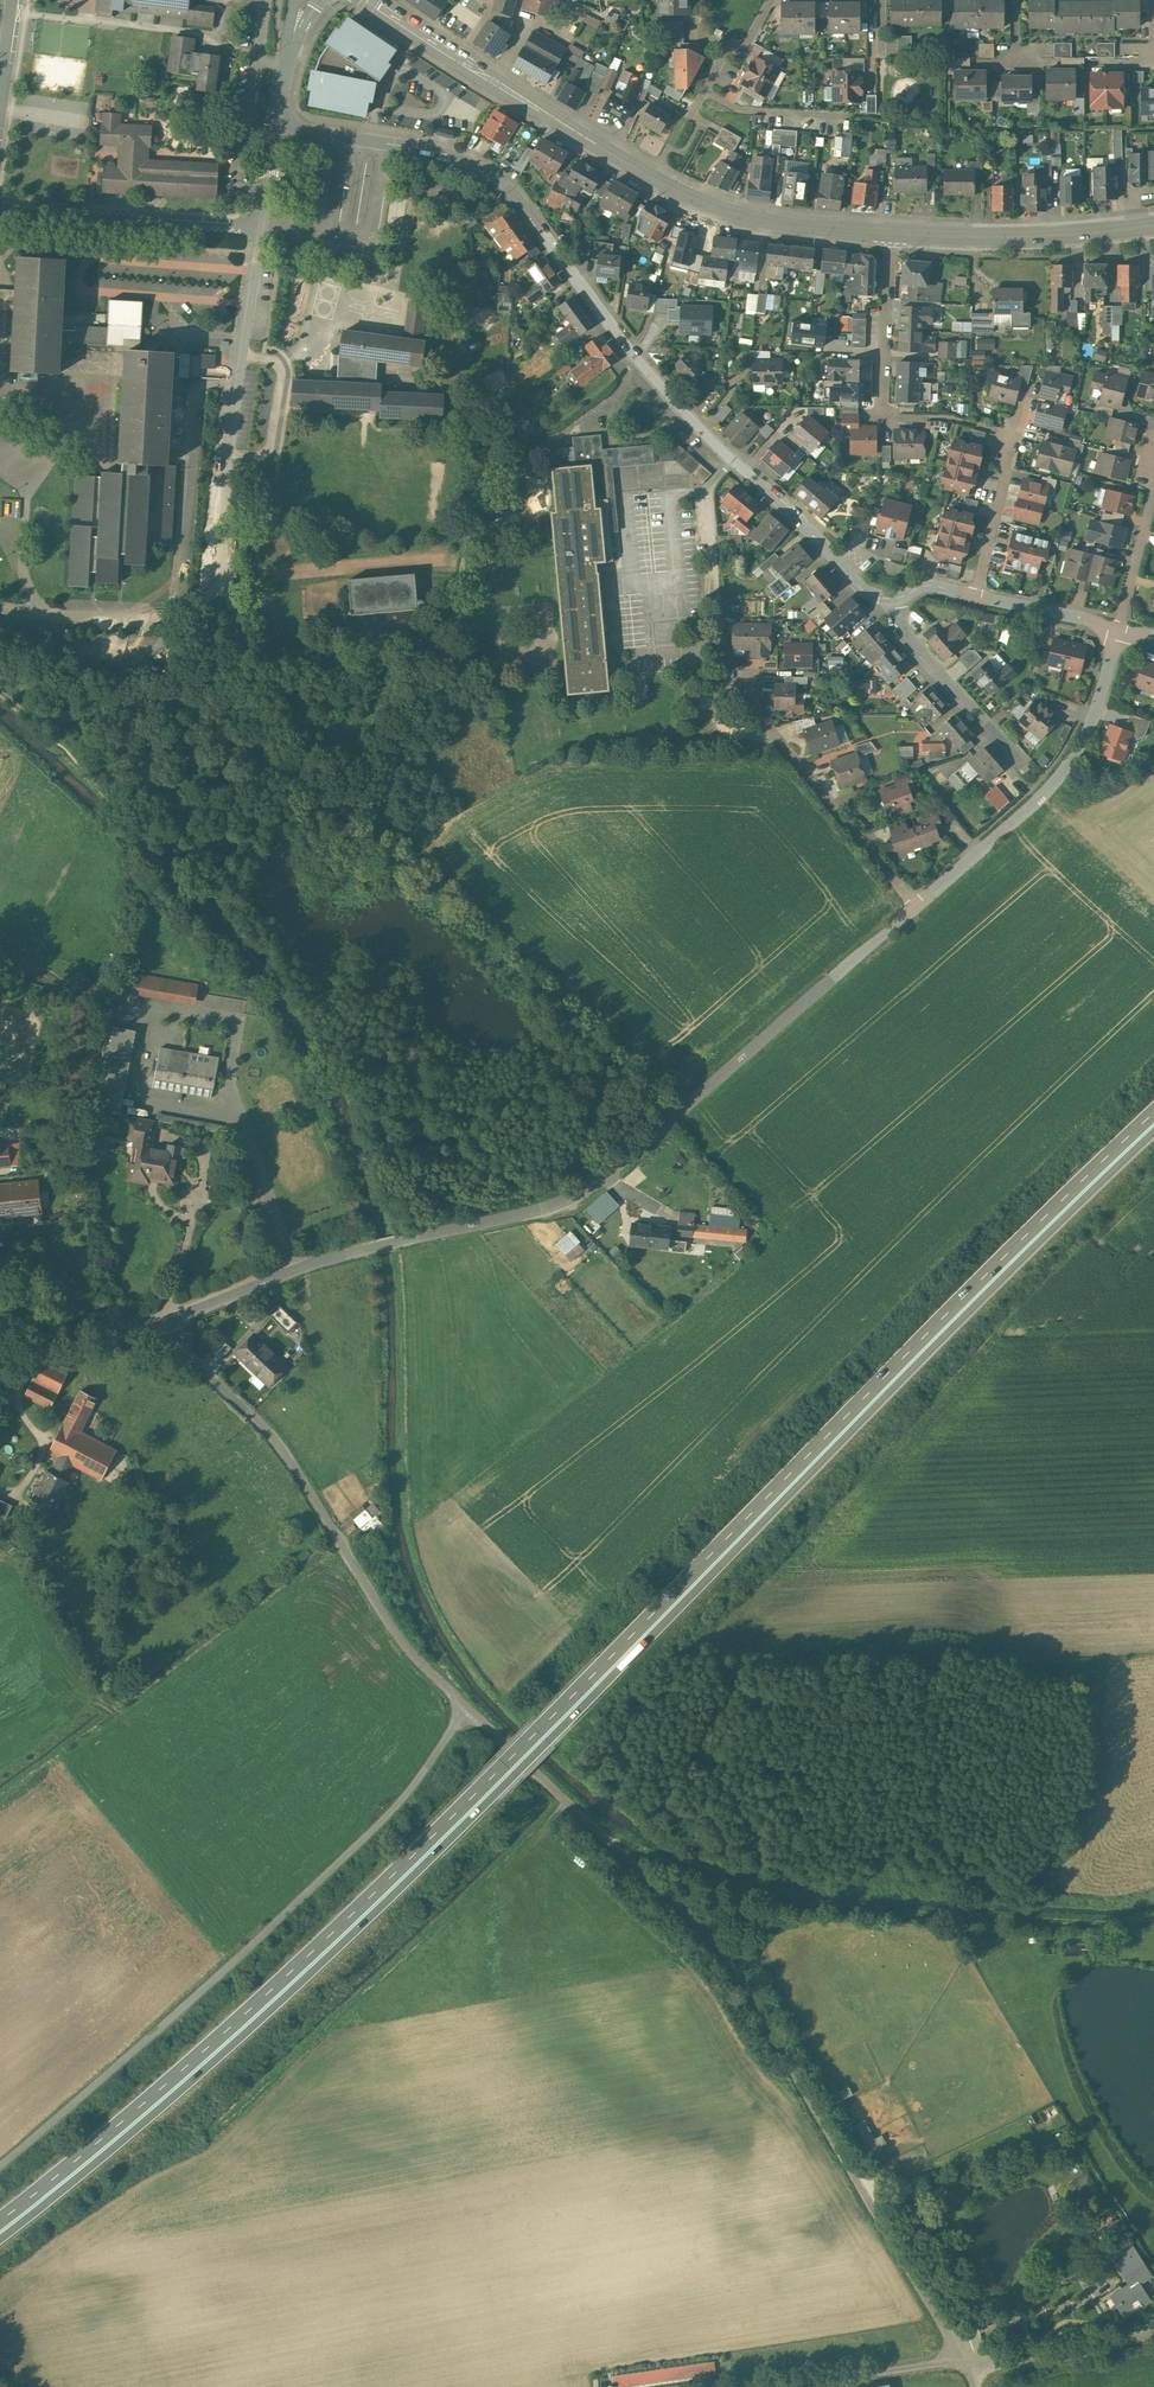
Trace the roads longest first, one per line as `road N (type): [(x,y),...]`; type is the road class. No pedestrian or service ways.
road 1 (trunk): [(0,2239),(281,1996),(938,1336),(1153,1135)]
road 2 (trunk): [(1153,1115),(923,1330),(495,1770),(270,1985),(0,2214)]
road 3 (unclassified): [(163,1323),(313,1263),(577,1196),(901,919)]
road 4 (unclassified): [(468,1711),(736,1970),(966,2359)]
road 5 (residential): [(277,123),(418,147),(466,161),(501,182),(701,429),(863,589),(896,598)]
road 6 (unclassified): [(468,1711),(410,1790),(341,1859),(0,2164)]
road 7 (secondary): [(370,0),(702,201),(785,224),(892,233)]
road 8 (unclassified): [(163,1323),(282,1449),(400,1641),(468,1711)]
road 9 (residential): [(263,228),(216,580),(245,659)]
road 10 (residential): [(917,905),(1068,769),(1099,700),(1118,628)]
road 11 (residential): [(917,905),(758,714),(746,682)]
road 12 (residential): [(0,207),(263,228)]
road 13 (secondary): [(892,233),(1011,237),(1153,224)]
road 14 (unclassified): [(746,2386),(966,2359)]
road 15 (residential): [(896,598),(900,627),(1015,753)]
road 16 (unclassified): [(966,2359),(1043,2360),(1153,2334)]
road 17 (residential): [(892,233),(883,410)]
road 18 (residential): [(975,596),(1016,436)]
road 19 (unclassified): [(0,1328),(108,1332),(163,1323)]
road 20 (residential): [(1118,628),(1153,485)]
road 21 (residential): [(975,596),(1118,628)]
road 22 (residential): [(306,0),(277,123)]

